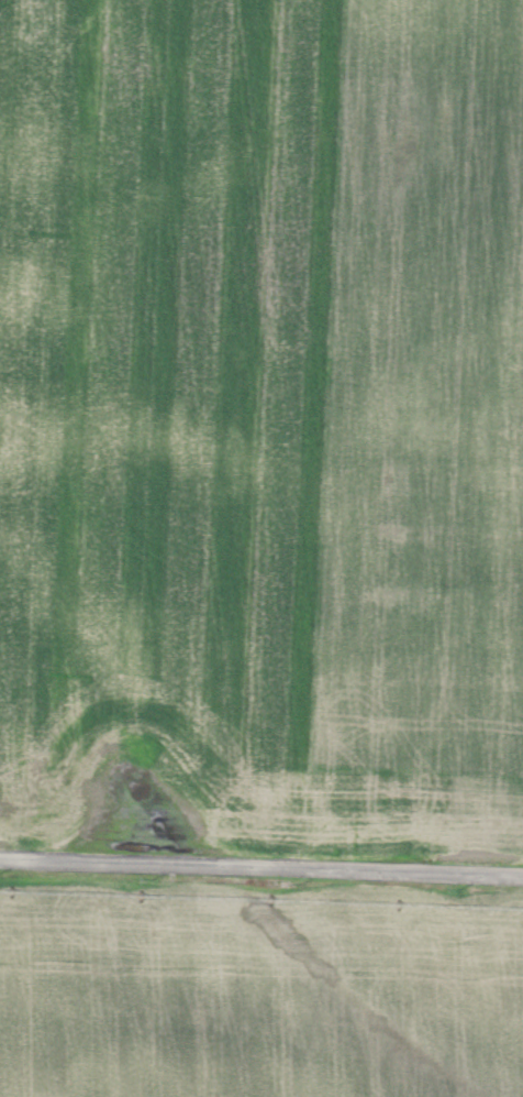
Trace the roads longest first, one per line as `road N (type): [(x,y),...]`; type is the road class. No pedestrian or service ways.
road 1 (residential): [(0,852),(522,869)]

